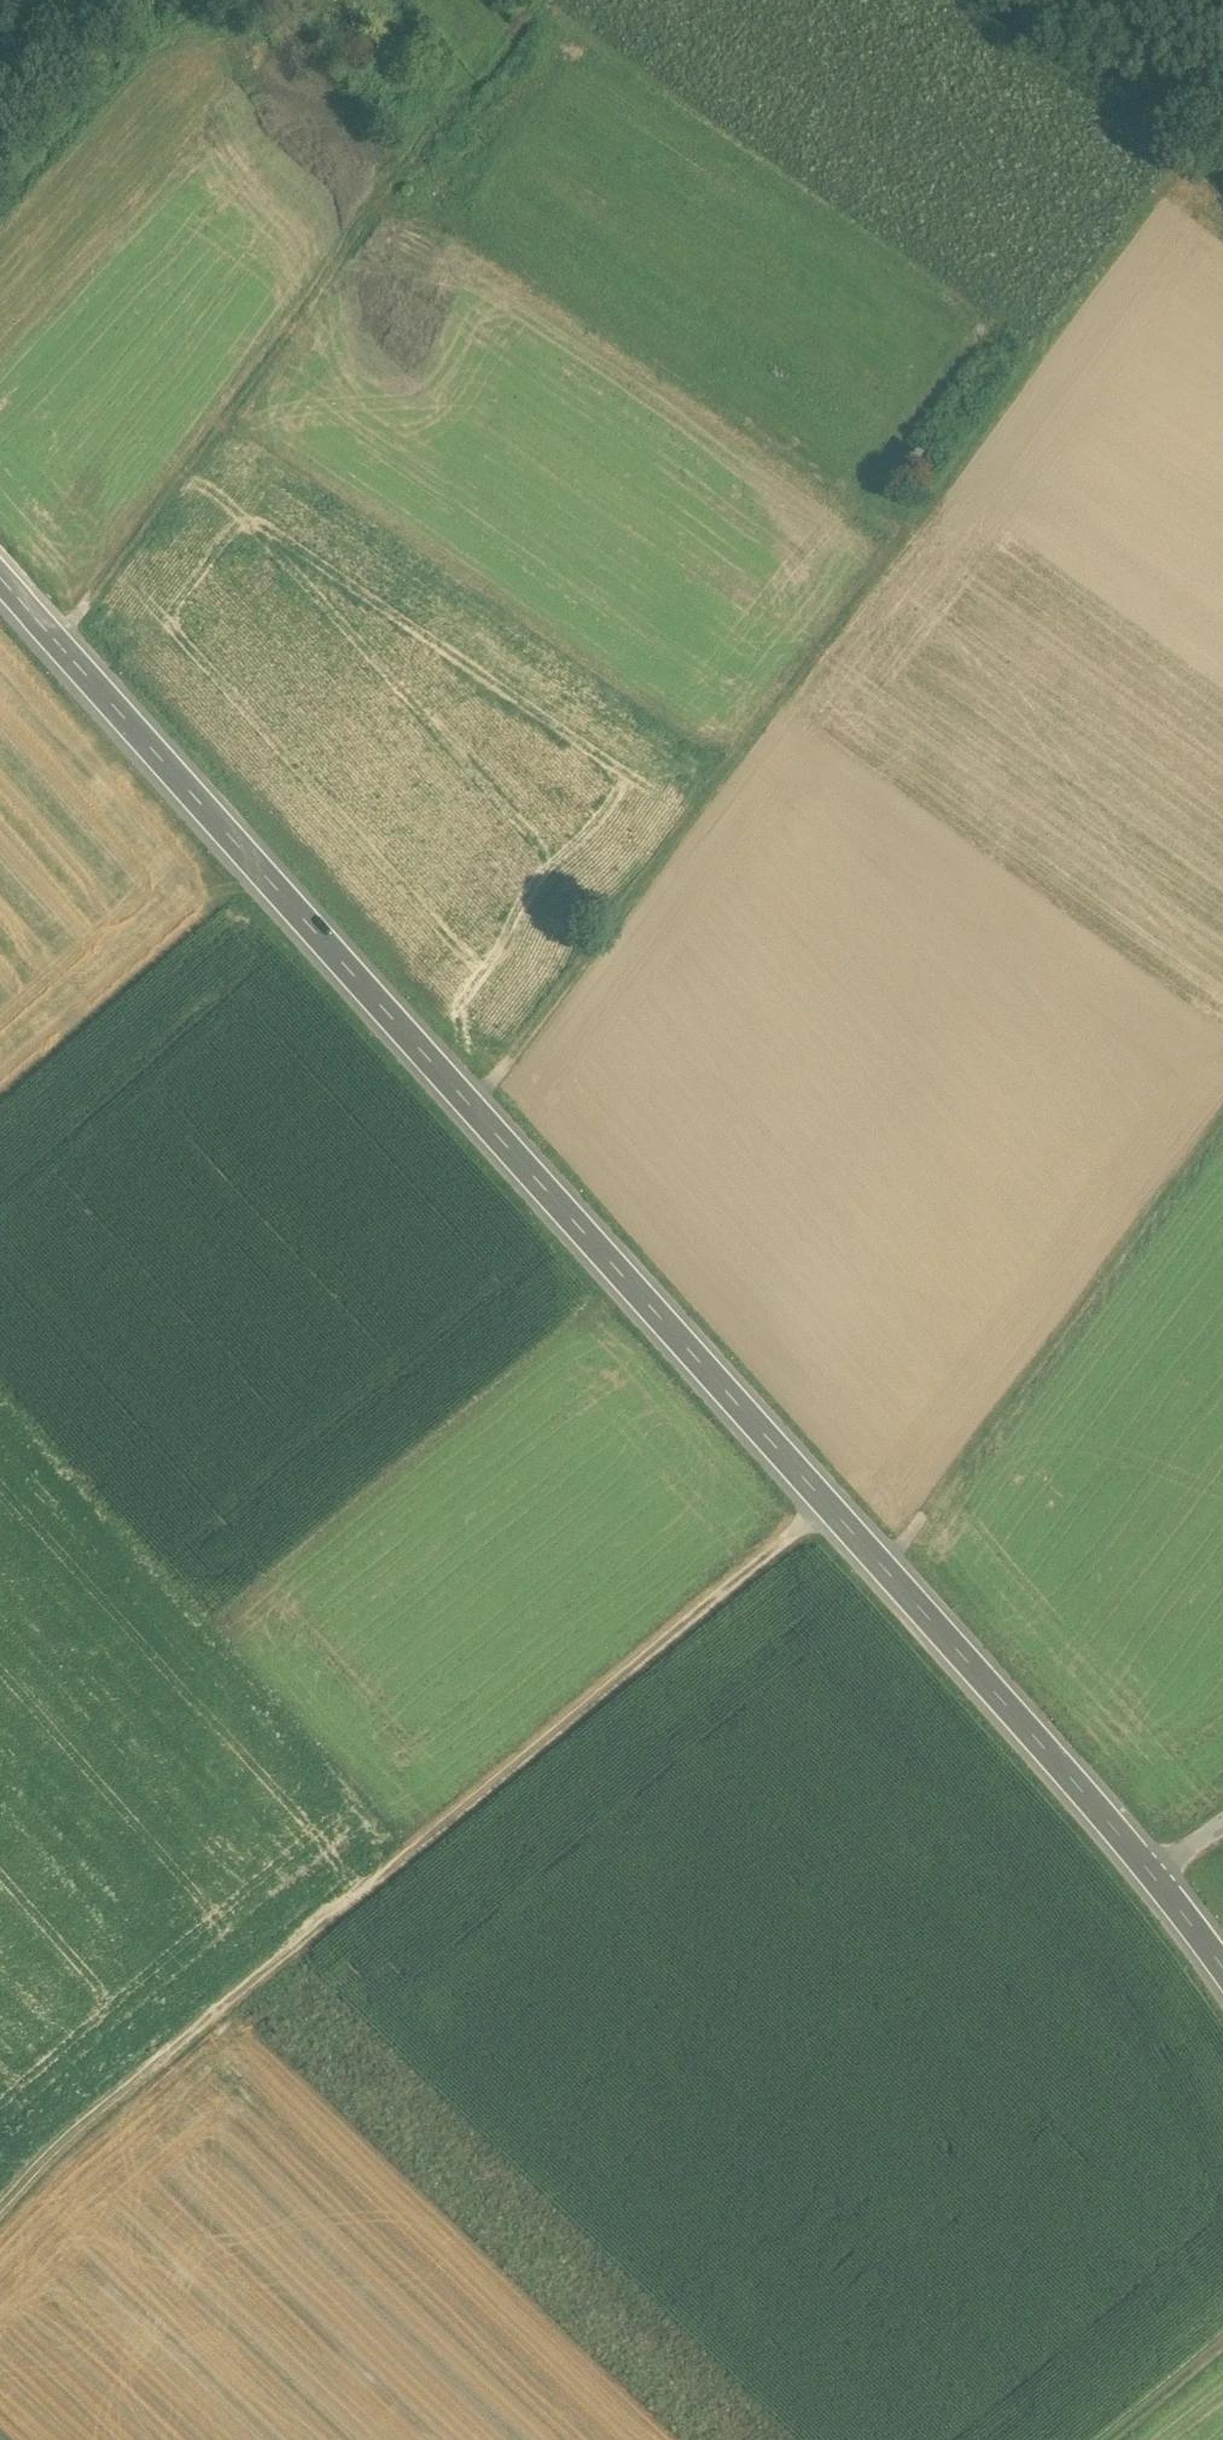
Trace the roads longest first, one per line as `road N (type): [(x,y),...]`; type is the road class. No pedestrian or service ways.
road 1 (tertiary): [(1222,1968),(1155,1875),(991,1686),(0,577)]
road 2 (track): [(488,1126),(1210,150)]
road 3 (track): [(0,2245),(78,2159),(845,1526)]
road 4 (track): [(902,1586),(1222,1150)]
road 5 (track): [(1222,2346),(1110,2439)]

